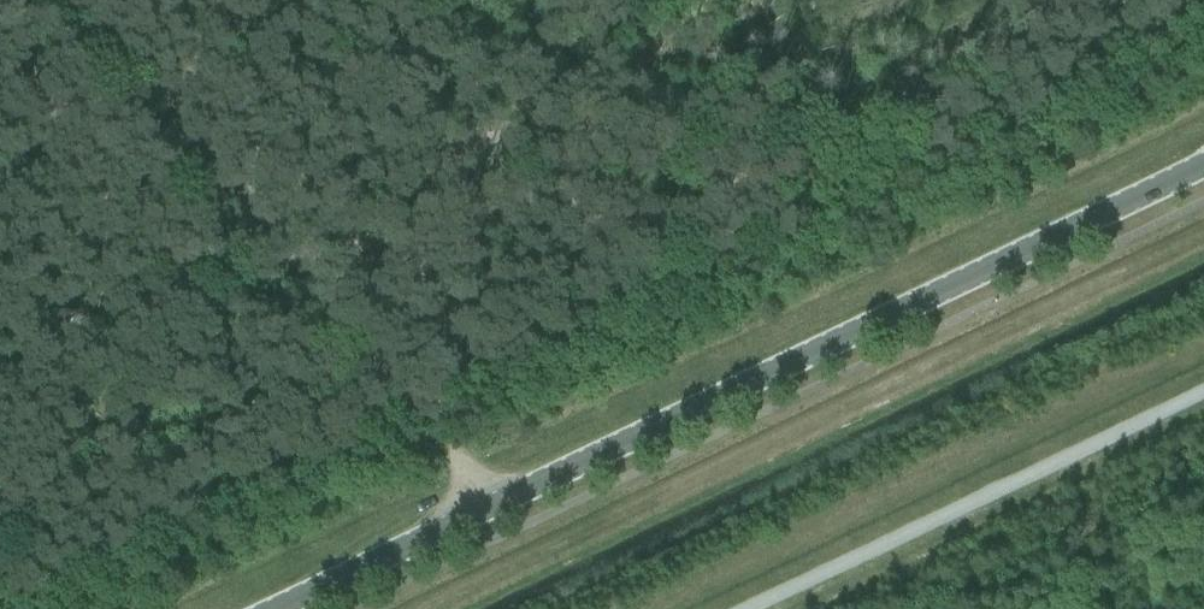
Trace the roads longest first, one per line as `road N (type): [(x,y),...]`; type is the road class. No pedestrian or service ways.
road 1 (tertiary): [(274,608),(1203,163)]
road 2 (track): [(1203,234),(424,608)]

